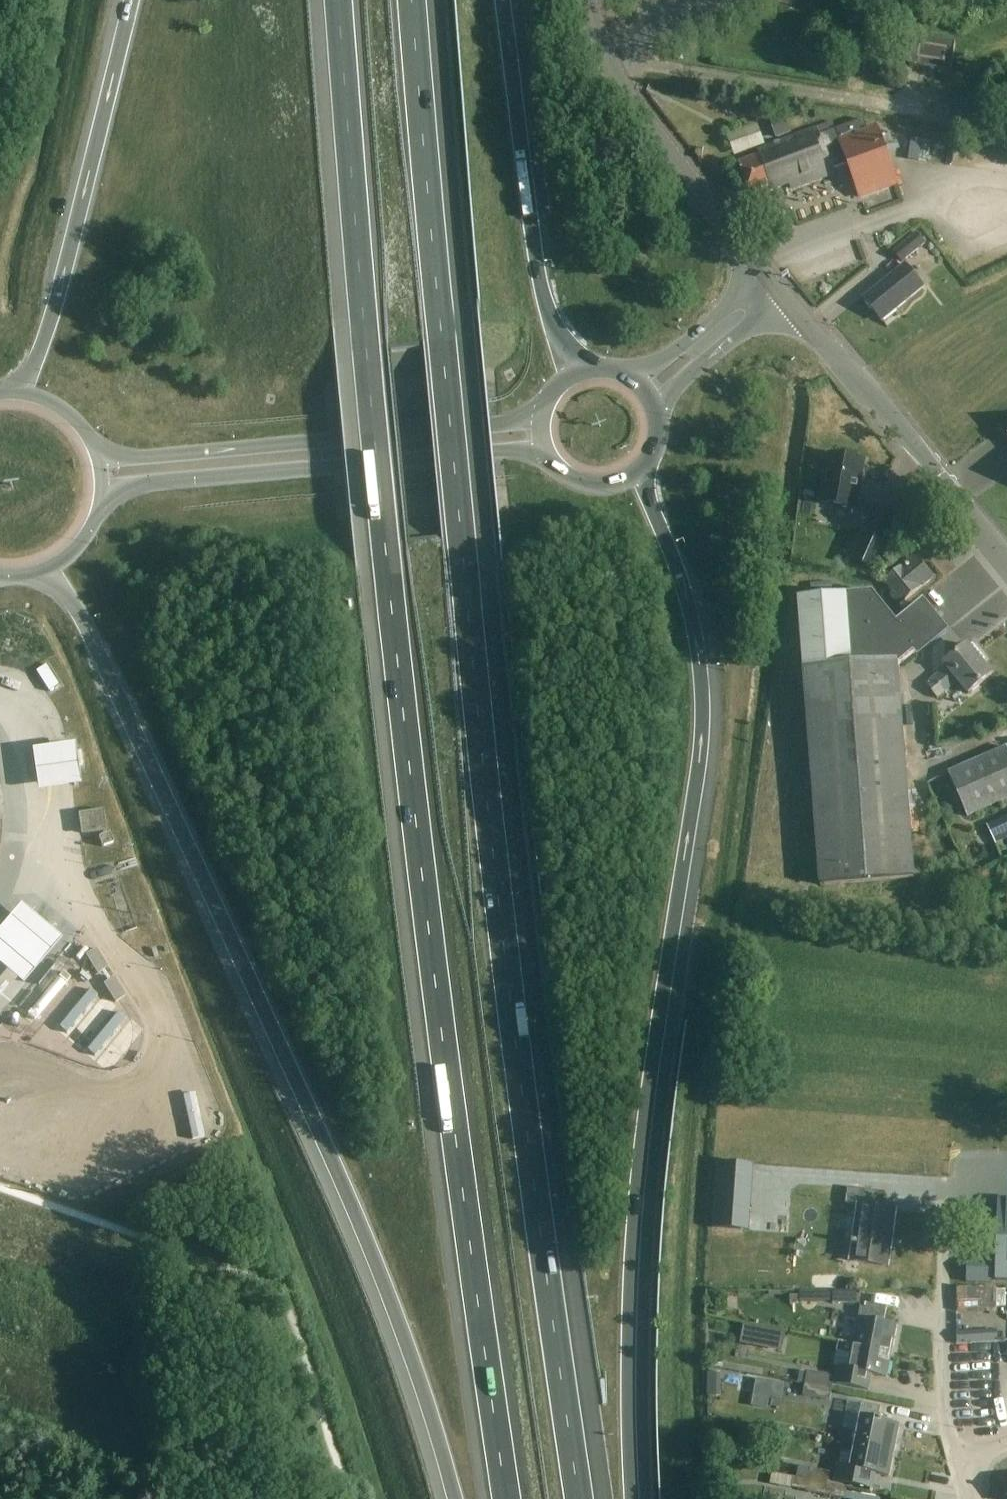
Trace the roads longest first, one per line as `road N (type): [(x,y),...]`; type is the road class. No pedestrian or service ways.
road 1 (motorway): [(581,1498),(506,987),(413,0)]
road 2 (motorway): [(337,0),(433,1011),(504,1498)]
road 3 (motorway): [(633,1498),(629,1302),(639,1161),(704,701),(687,599),(638,473)]
road 4 (motorway): [(48,568),(107,671),(299,1087),(400,1328),(455,1498)]
road 5 (primary): [(101,495),(509,450),(546,453)]
road 6 (primary): [(541,417),(139,458),(96,455)]
road 7 (motorway): [(132,0),(58,294),(19,392)]
road 8 (motorway): [(578,373),(547,315),(535,257),(502,0)]
road 9 (secondary): [(1006,563),(786,299)]
road 10 (secondary): [(767,277),(615,78),(589,0)]
road 11 (residential): [(963,1468),(945,1408),(942,1204)]
road 12 (secondary): [(657,412),(703,361),(786,299)]
road 13 (secondary): [(767,277),(630,377)]

